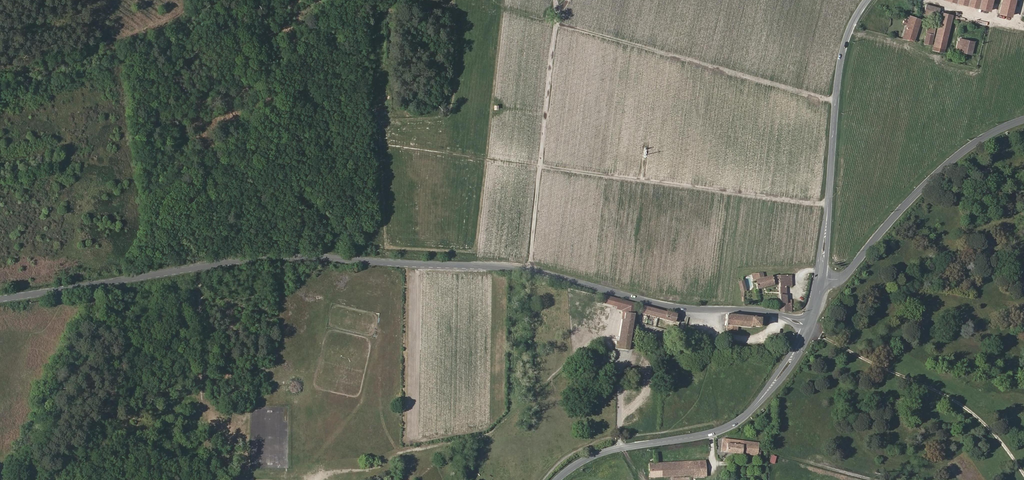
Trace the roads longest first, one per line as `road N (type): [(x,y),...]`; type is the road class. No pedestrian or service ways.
road 1 (residential): [(201,265),(276,254),(510,267),(664,306),(762,311),(808,326)]
road 2 (secondary): [(557,479),(597,455),(704,435),(741,418),(808,326)]
road 3 (secondary): [(820,278),(840,68),(867,0)]
road 4 (track): [(557,0),(531,271)]
road 5 (unclassified): [(1023,117),(949,162),(844,276),(820,278)]
road 6 (track): [(238,479),(219,478),(204,406),(201,265)]
road 7 (tertiary): [(0,295),(201,265)]
road 8 (track): [(186,0),(177,19),(42,56)]

